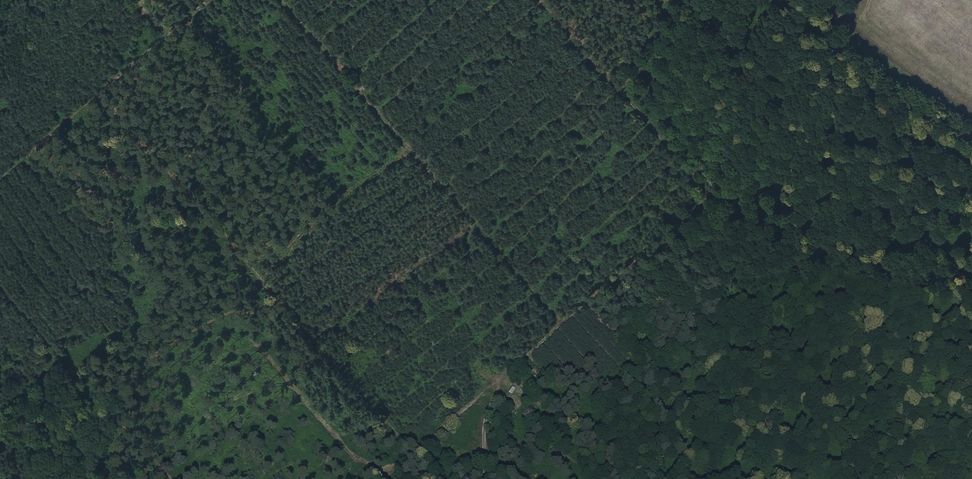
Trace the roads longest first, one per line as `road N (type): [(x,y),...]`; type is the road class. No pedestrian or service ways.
road 1 (track): [(483,478),(482,423),(505,371),(837,84),(859,56),(810,0)]
road 2 (track): [(0,184),(211,0)]
road 3 (track): [(170,478),(0,279)]
road 4 (track): [(382,478),(505,371)]
road 5 (track): [(971,167),(893,133),(837,84)]

